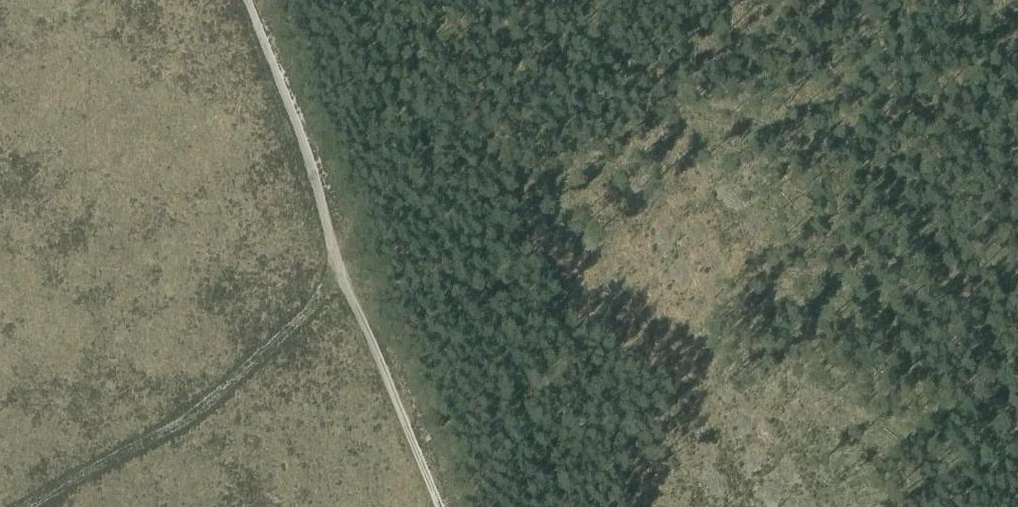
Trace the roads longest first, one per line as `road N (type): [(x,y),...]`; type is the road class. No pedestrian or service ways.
road 1 (track): [(438,506),(340,273),(306,151),(247,0)]

